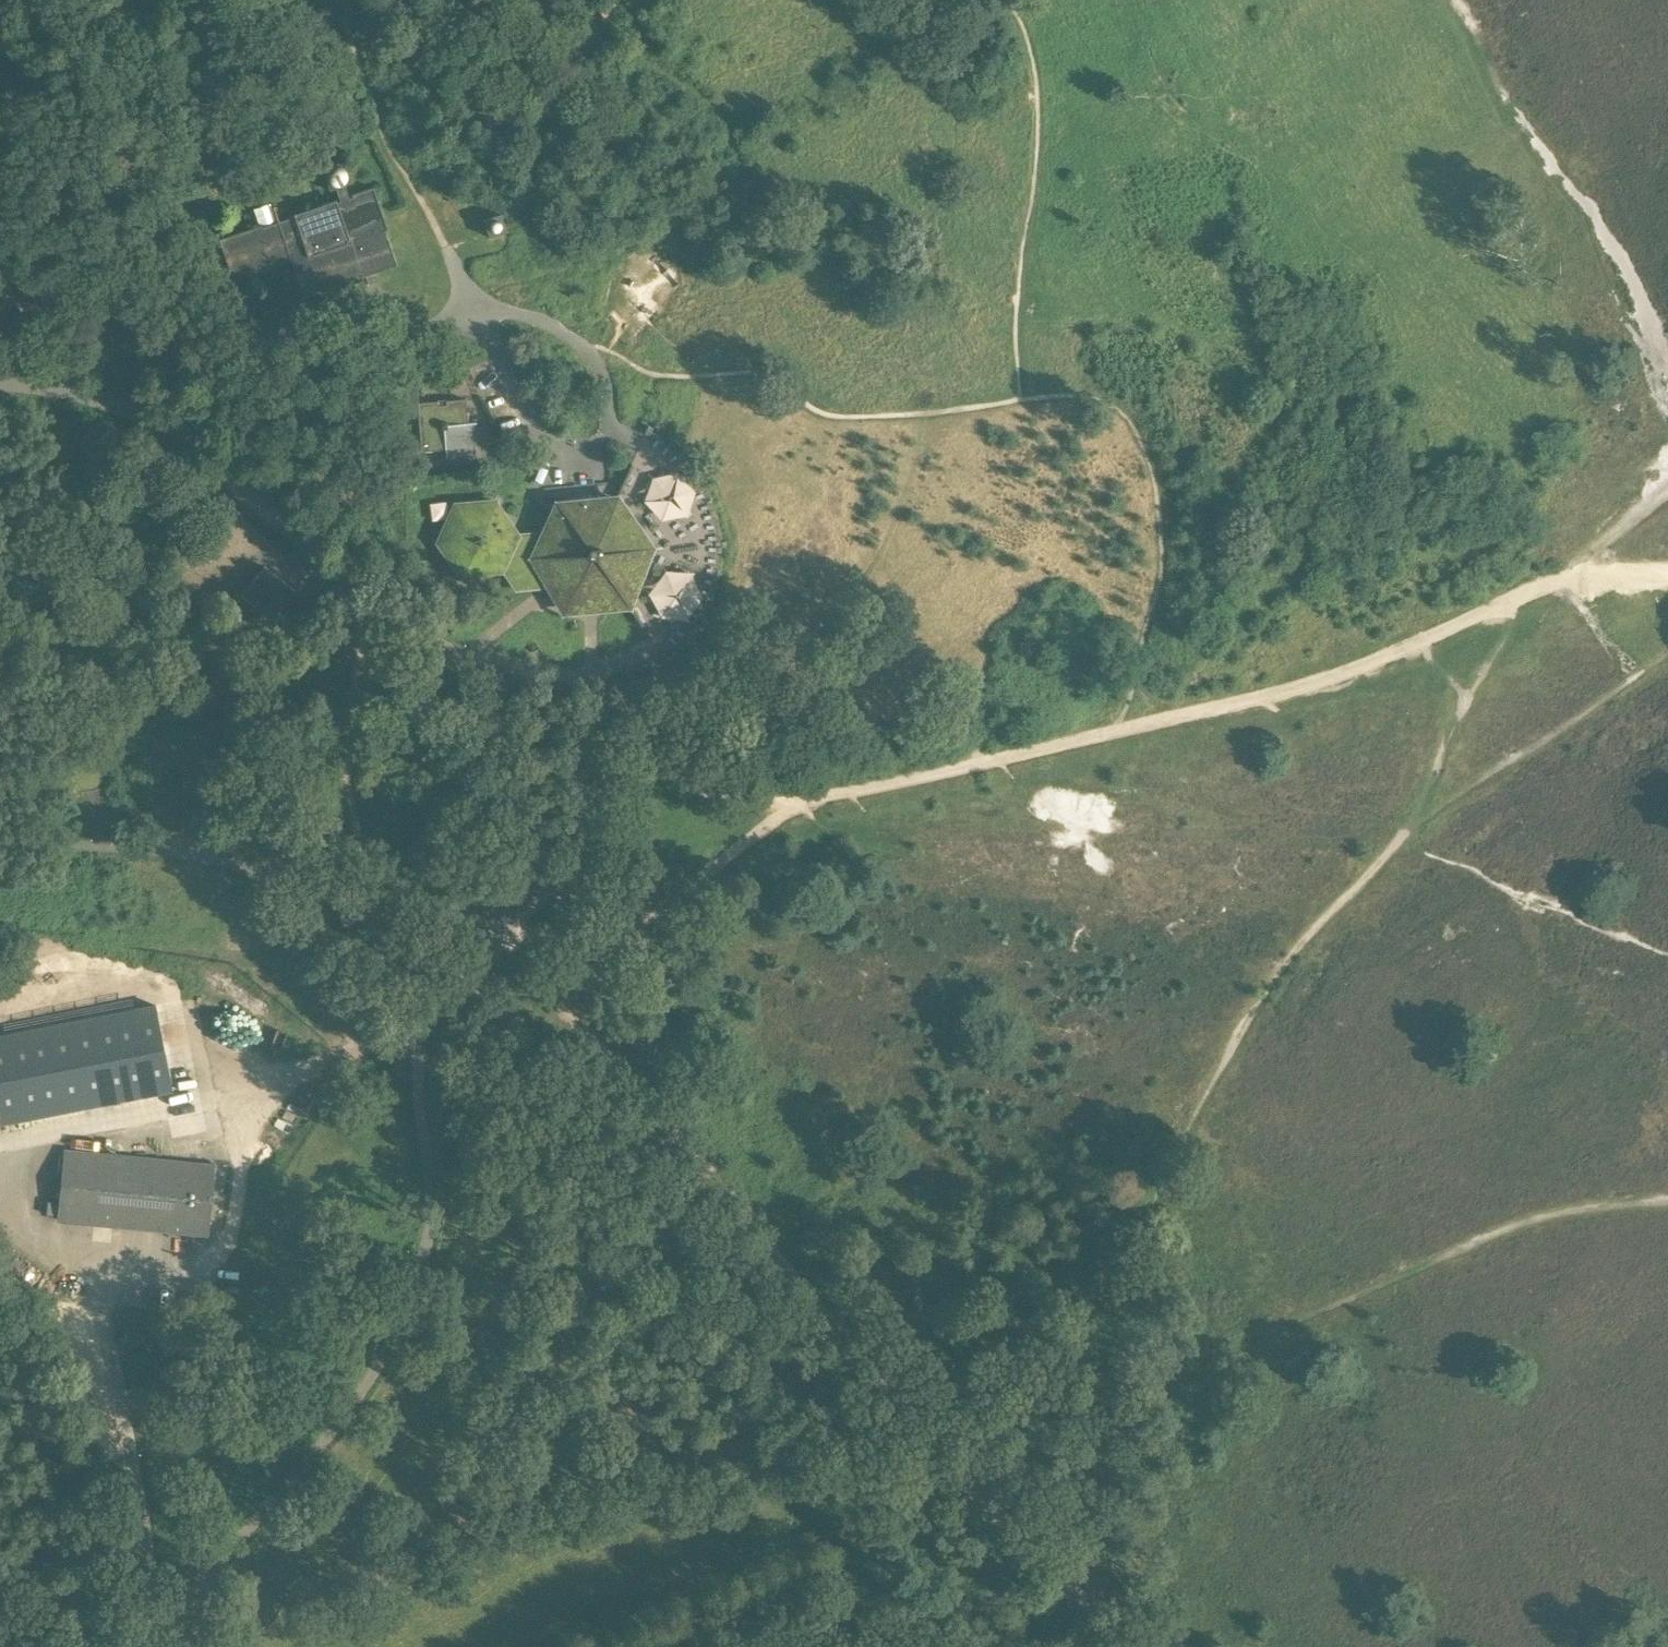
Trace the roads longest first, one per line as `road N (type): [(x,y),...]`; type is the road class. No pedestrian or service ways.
road 1 (unclassified): [(151,1646),(351,1403),(401,1312),(435,1218),(418,1096),(421,1040),(430,1018),(516,933),(580,855),(596,734),(586,681),(421,632),(154,426)]
road 2 (track): [(1524,595),(1412,827),(1283,966),(1192,1118),(1154,1202),(957,1474)]
road 3 (track): [(564,993),(650,1105),(816,1282),(957,1474)]
road 4 (track): [(1524,595),(1295,689),(1173,717)]
road 5 (track): [(221,1124),(267,1083),(430,1018),(412,992),(384,899)]
road 6 (track): [(1116,731),(785,808)]
road 7 (track): [(785,808),(564,993)]
road 8 (track): [(1119,1646),(957,1474)]
road 9 (track): [(205,858),(311,741),(356,704)]
road 10 (track): [(0,847),(205,858)]
road 11 (track): [(384,899),(347,776),(356,704)]
road 12 (track): [(205,858),(384,899)]
road 13 (unclassified): [(8,383),(87,395),(154,426)]
road 14 (track): [(1667,572),(1588,578),(1524,595)]
road 15 (track): [(384,899),(516,933)]
road 16 (track): [(596,734),(705,795)]

